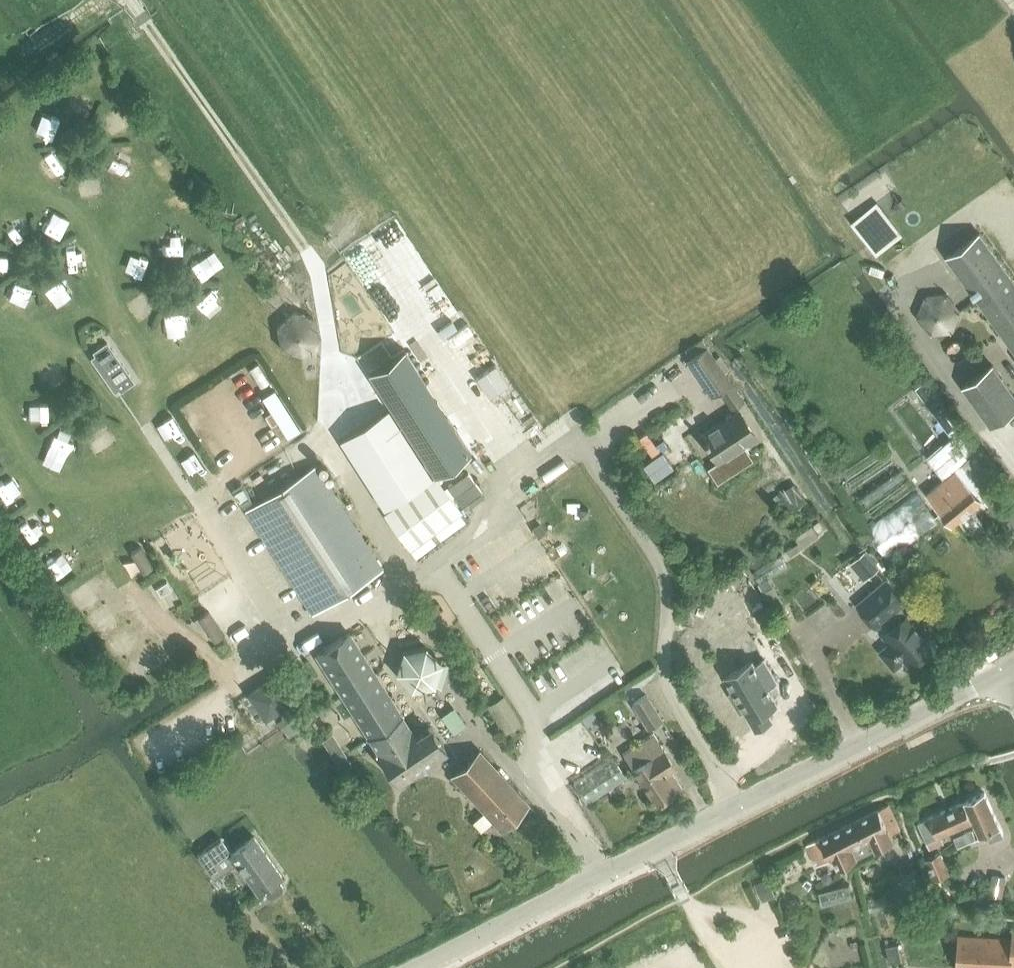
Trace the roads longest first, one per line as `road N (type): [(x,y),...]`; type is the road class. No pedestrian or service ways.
road 1 (secondary): [(420,967),(1002,675)]
road 2 (track): [(322,439),(333,376),(320,275),(126,0)]

